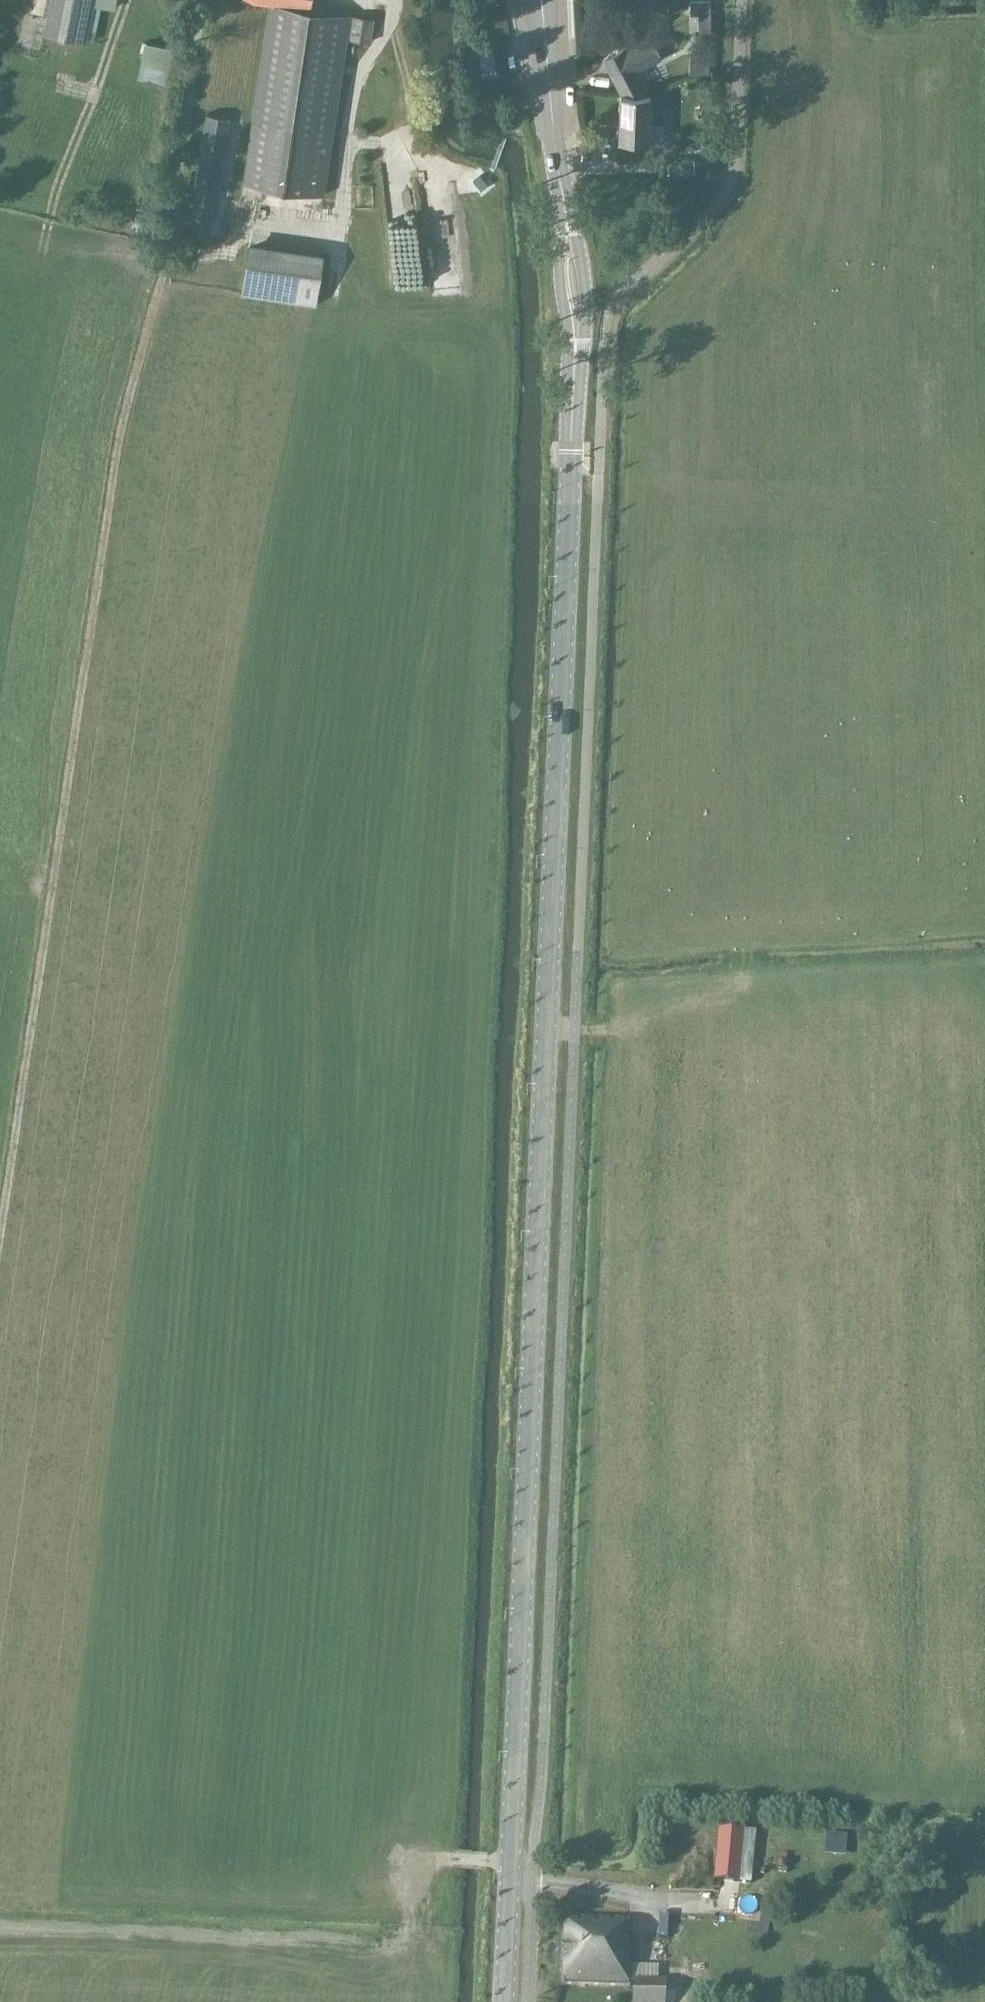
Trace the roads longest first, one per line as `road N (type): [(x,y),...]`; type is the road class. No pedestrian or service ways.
road 1 (tertiary): [(506,2001),(573,395)]
road 2 (tertiary): [(564,207),(540,0)]
road 3 (tertiary): [(573,395),(587,306),(564,207)]
road 4 (tertiary): [(564,207),(560,264),(573,395)]

